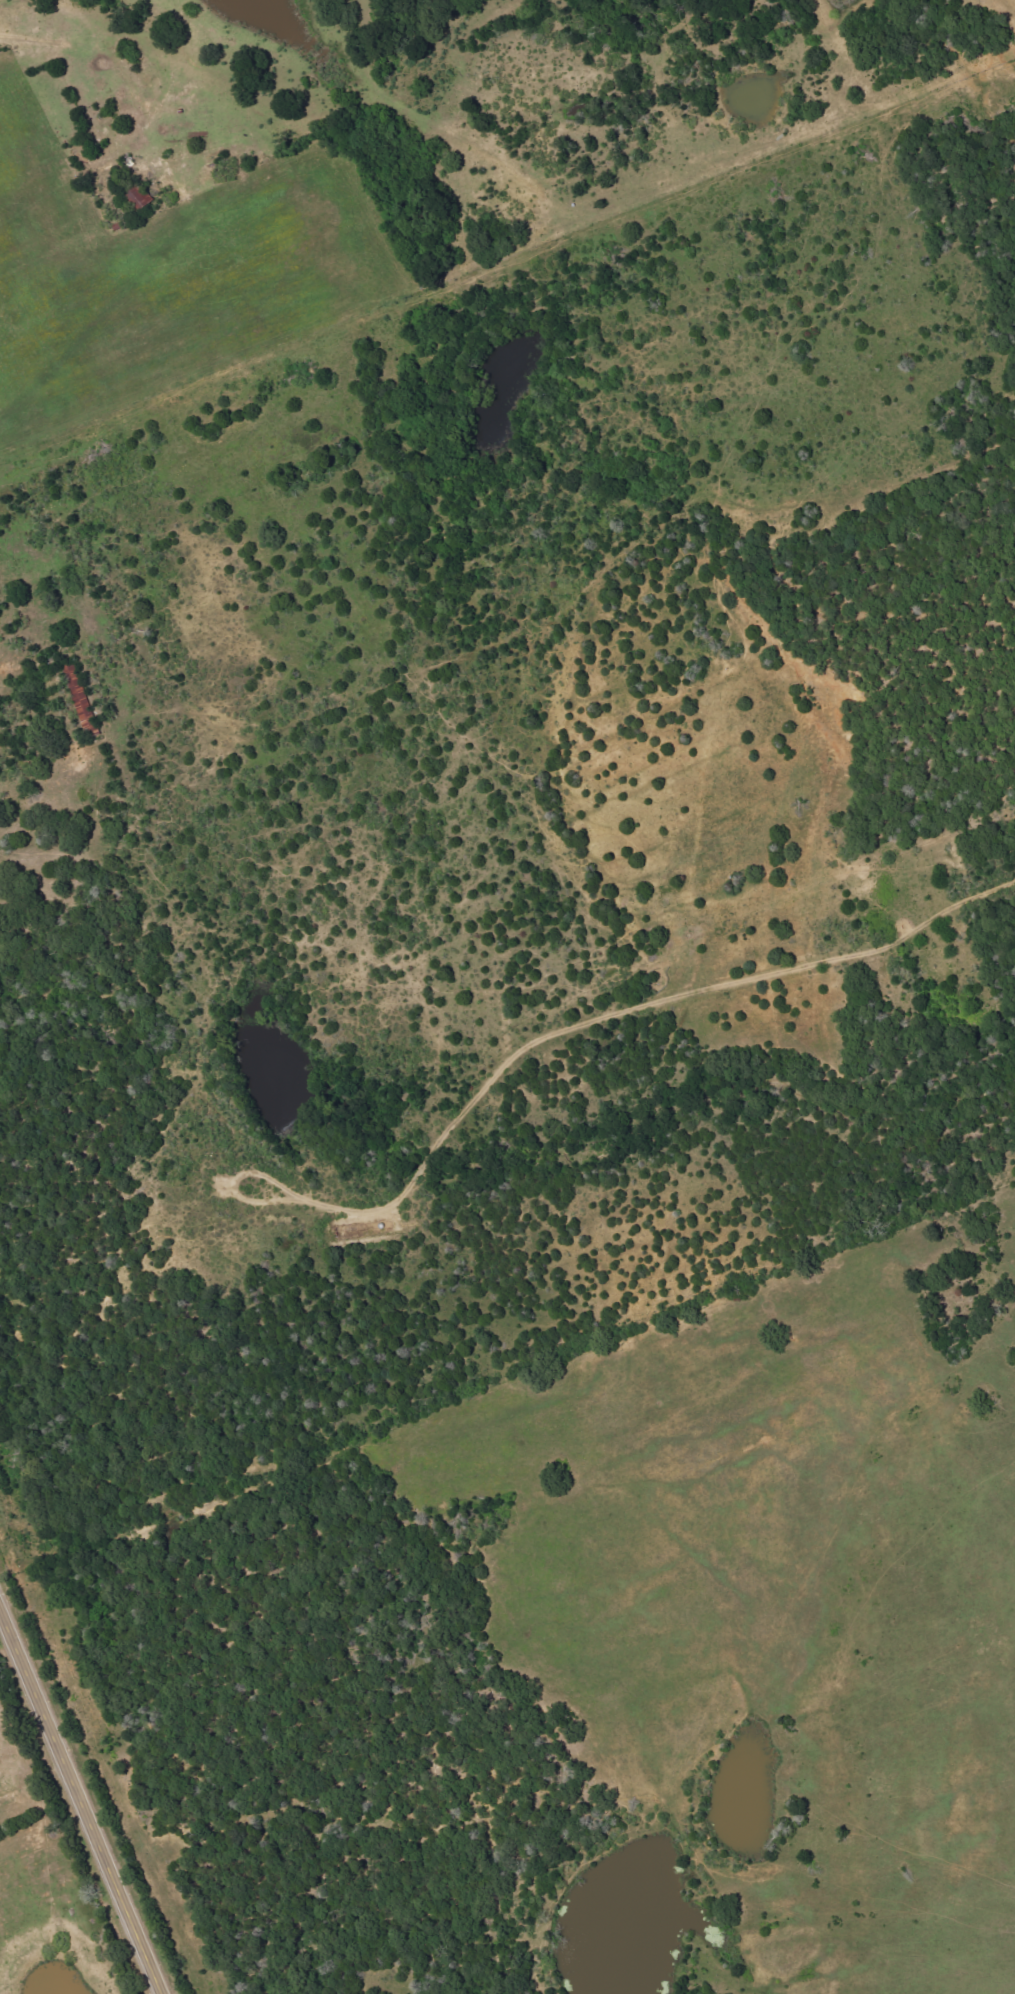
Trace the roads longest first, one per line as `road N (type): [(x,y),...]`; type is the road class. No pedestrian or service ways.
road 1 (secondary): [(162,1993),(0,1620)]

